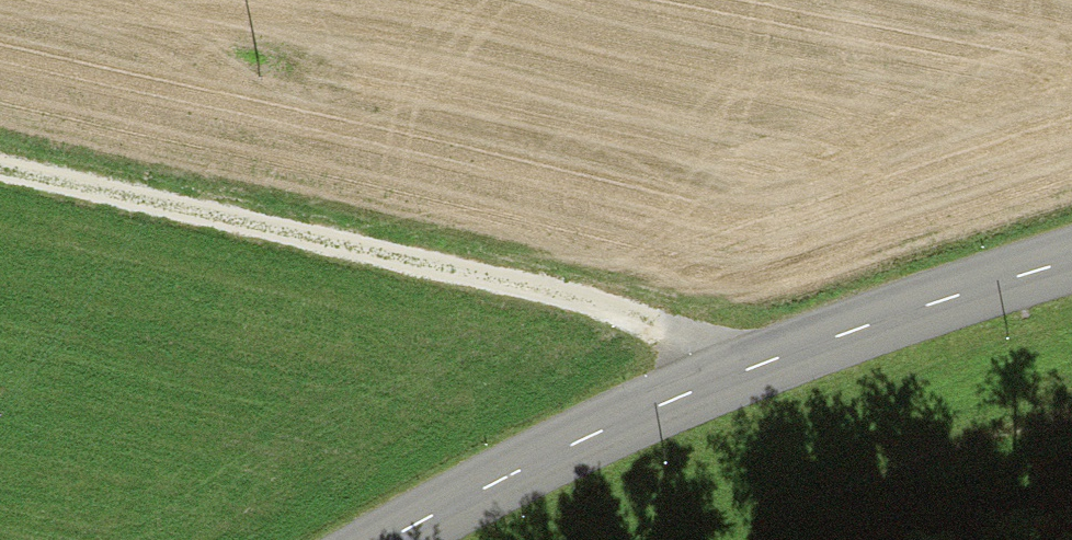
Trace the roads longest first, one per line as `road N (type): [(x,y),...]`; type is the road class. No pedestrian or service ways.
road 1 (track): [(0,167),(571,296),(640,319),(744,371)]
road 2 (tertiary): [(1071,259),(679,397),(389,539)]

